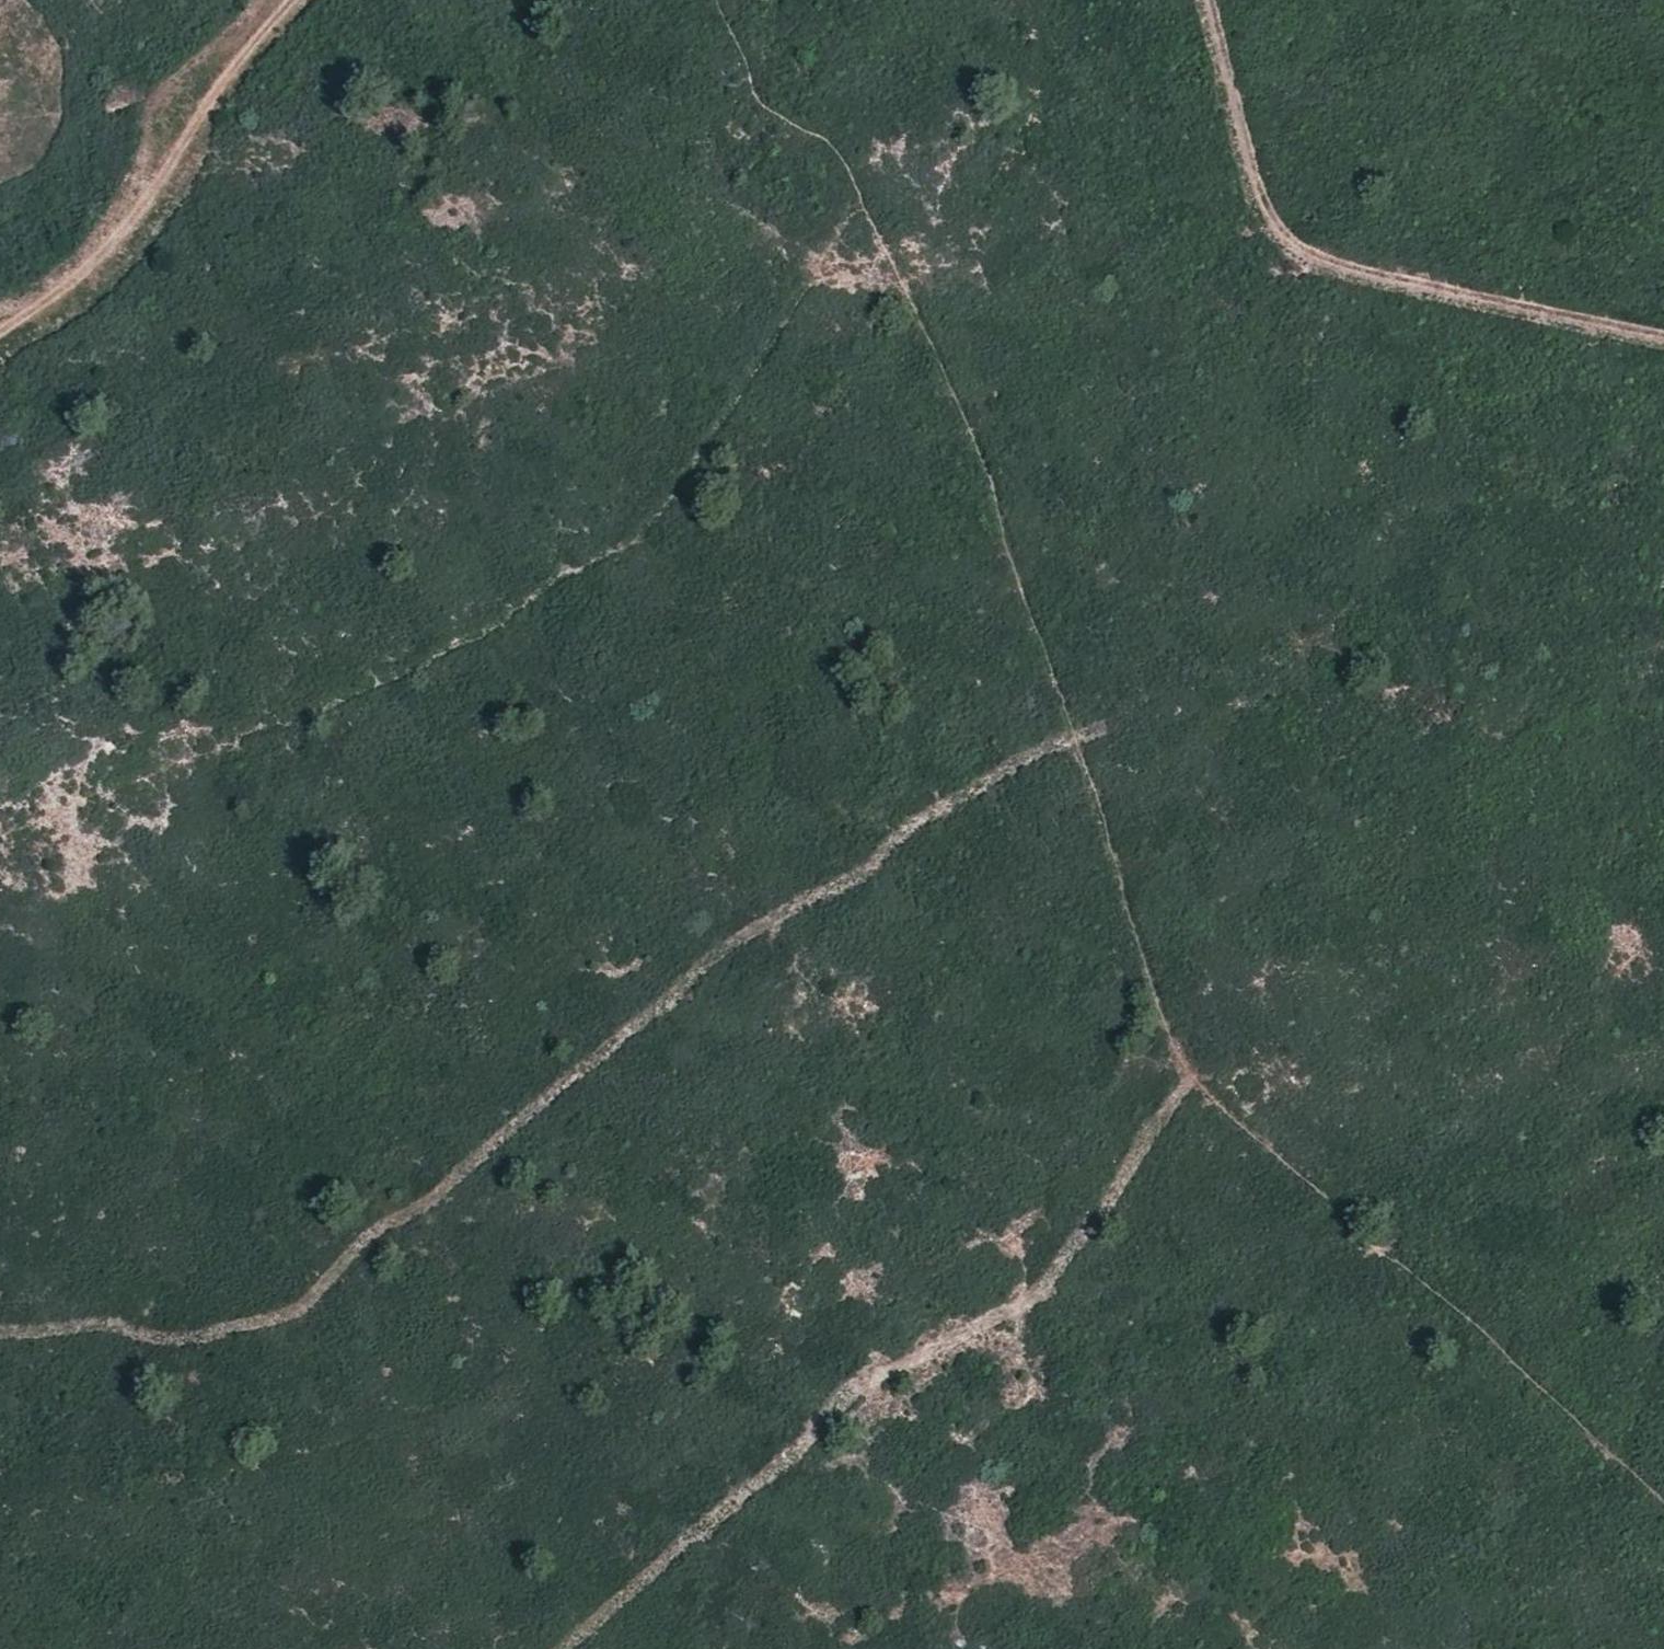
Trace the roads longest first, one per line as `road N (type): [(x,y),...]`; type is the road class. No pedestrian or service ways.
road 1 (track): [(1212,0),(1267,193),(1315,261),(1663,337)]
road 2 (track): [(284,0),(123,219),(0,336)]

